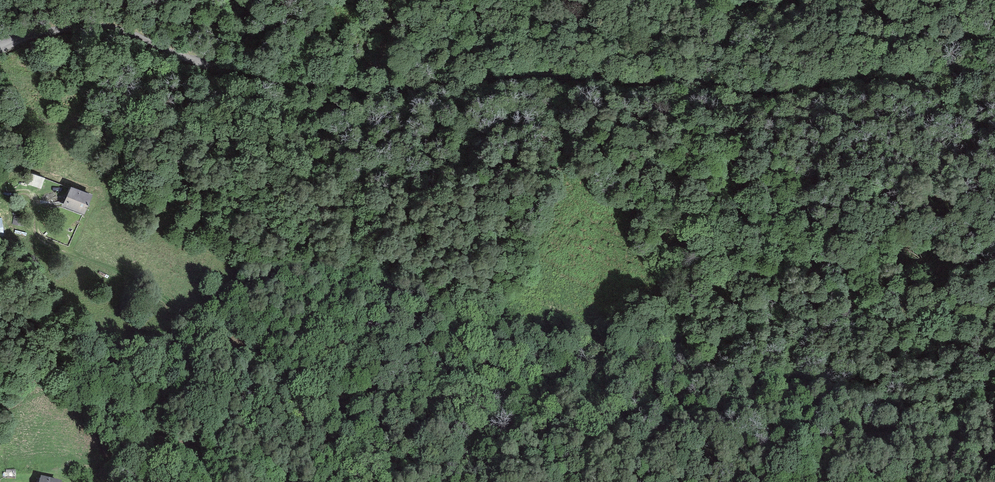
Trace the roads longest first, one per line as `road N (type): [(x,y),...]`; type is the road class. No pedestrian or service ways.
road 1 (unclassified): [(994,70),(784,94),(595,75),(344,85),(231,68),(98,24),(45,26),(0,43)]
road 2 (track): [(0,192),(28,190),(38,237),(184,315),(263,370),(265,382),(255,394),(146,415),(148,425),(197,442)]
road 3 (unclassified): [(706,0),(847,5),(947,35),(994,40)]

